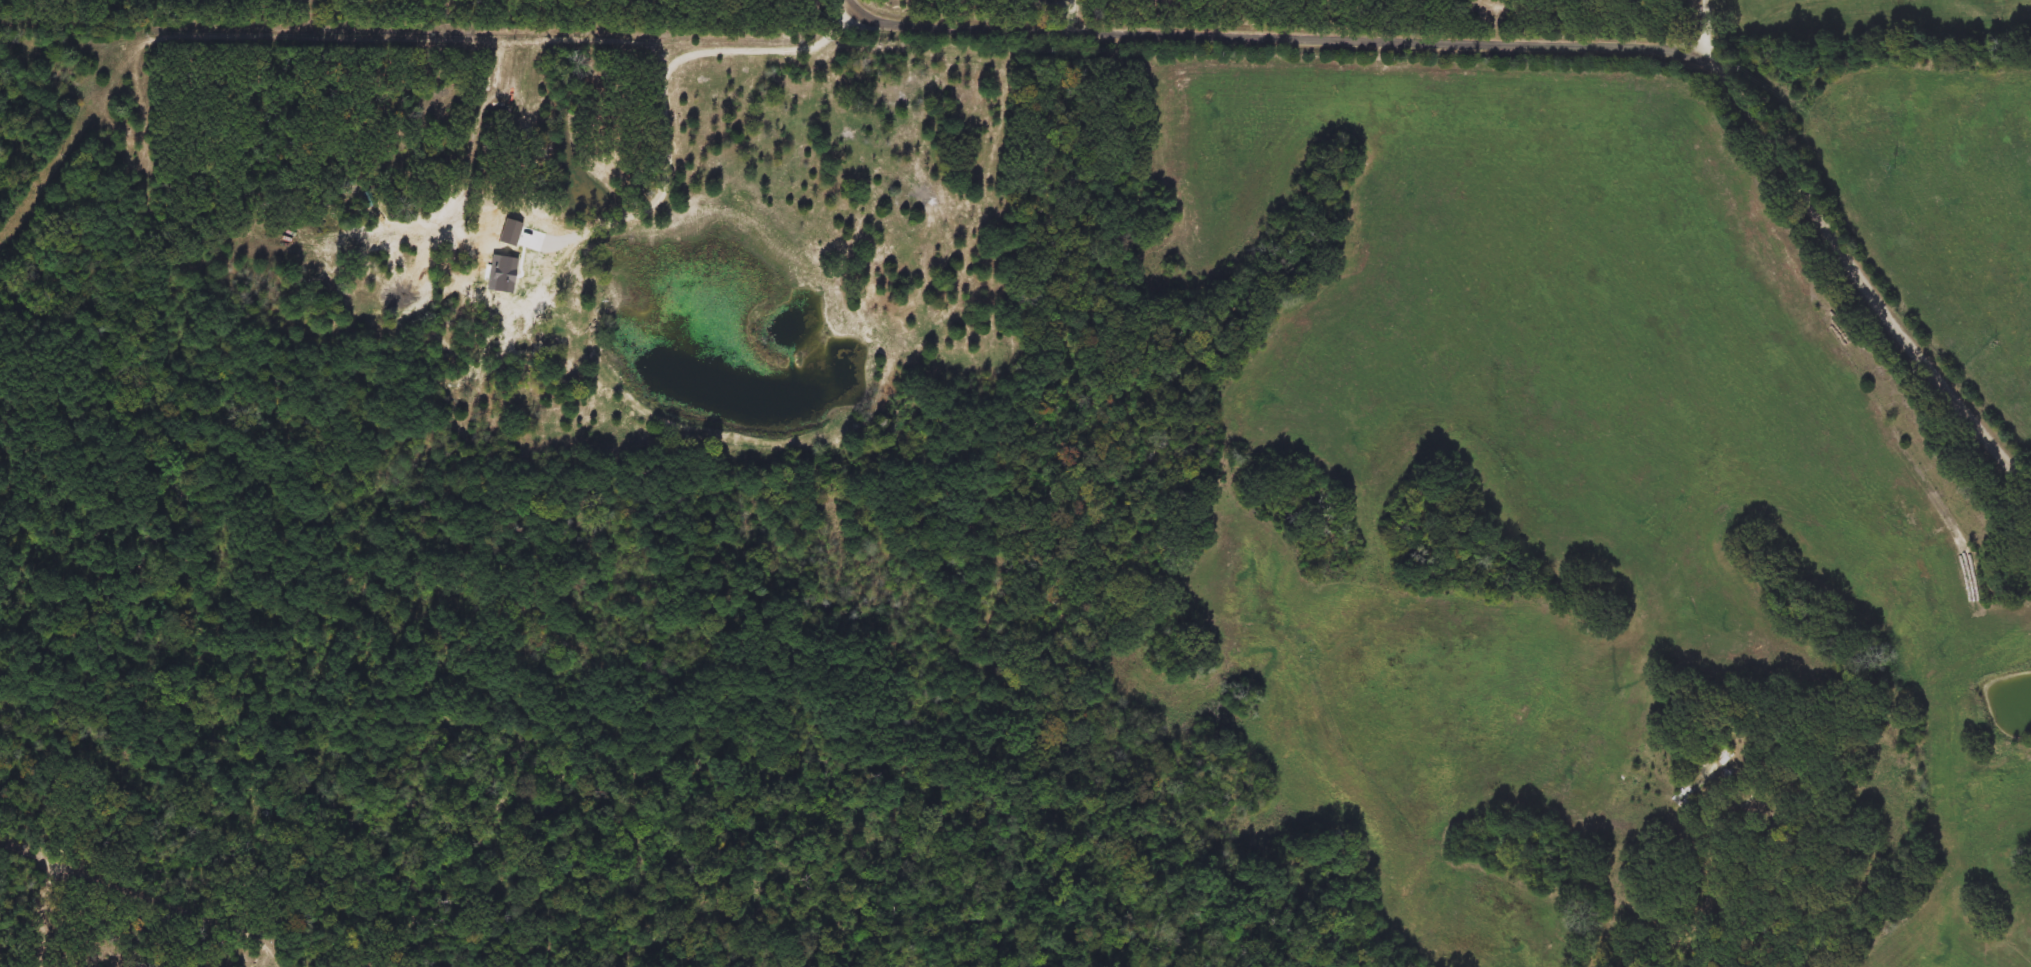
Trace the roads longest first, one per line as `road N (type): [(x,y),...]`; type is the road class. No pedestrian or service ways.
road 1 (residential): [(2030,486),(1943,386),(1703,53),(900,22),(859,12),(846,0)]

